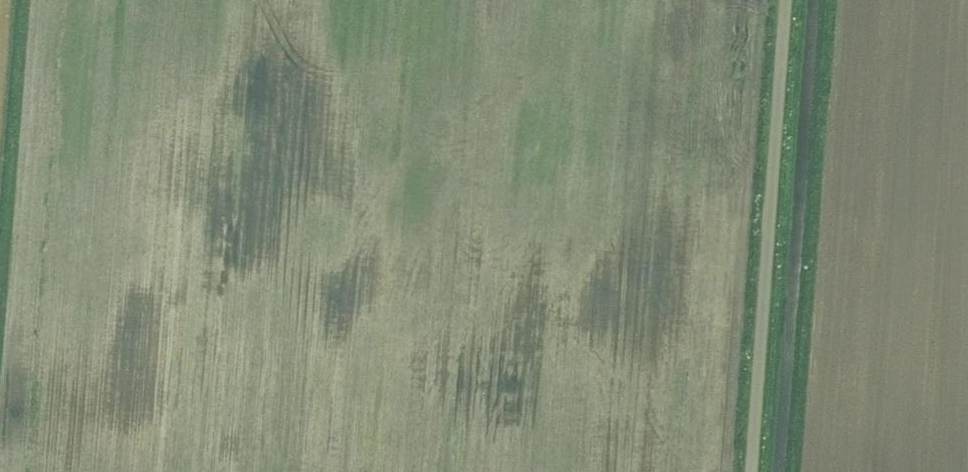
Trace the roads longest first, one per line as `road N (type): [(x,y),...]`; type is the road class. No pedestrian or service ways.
road 1 (unclassified): [(749,471),(785,0)]

